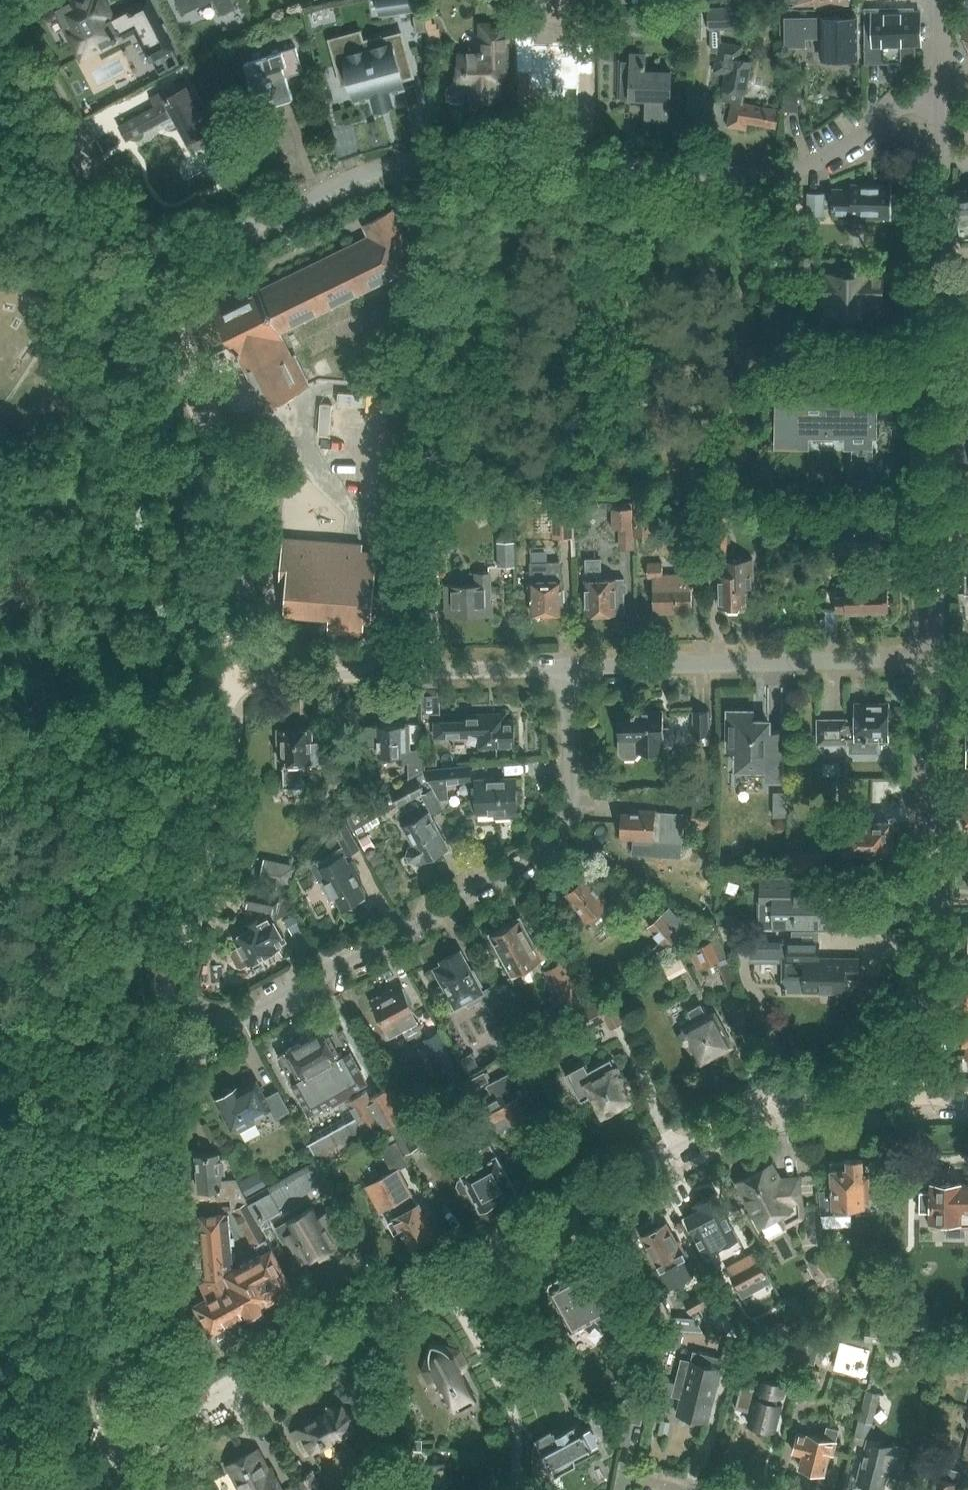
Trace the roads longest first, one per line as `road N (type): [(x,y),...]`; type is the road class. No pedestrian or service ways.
road 1 (residential): [(147,283),(414,158),(789,172),(821,160),(947,77)]
road 2 (residential): [(162,1057),(540,862),(574,822),(580,791),(577,668)]
road 3 (residential): [(440,1285),(753,1121),(816,1102),(929,1093)]
road 4 (residential): [(929,523),(929,141),(947,77)]
road 5 (residential): [(929,1093),(930,651)]
road 6 (residential): [(93,1469),(162,1057)]
road 7 (residential): [(227,673),(237,574),(228,480),(206,409),(147,283)]
road 8 (residential): [(93,1469),(440,1285)]
road 9 (residential): [(162,1057),(227,673)]
road 10 (residential): [(577,668),(930,651)]
road 11 (residential): [(227,673),(577,668)]
road 12 (residential): [(147,283),(0,30)]
road 13 (residential): [(440,1285),(513,1410),(520,1436),(518,1489)]
road 14 (residential): [(930,651),(929,523)]

